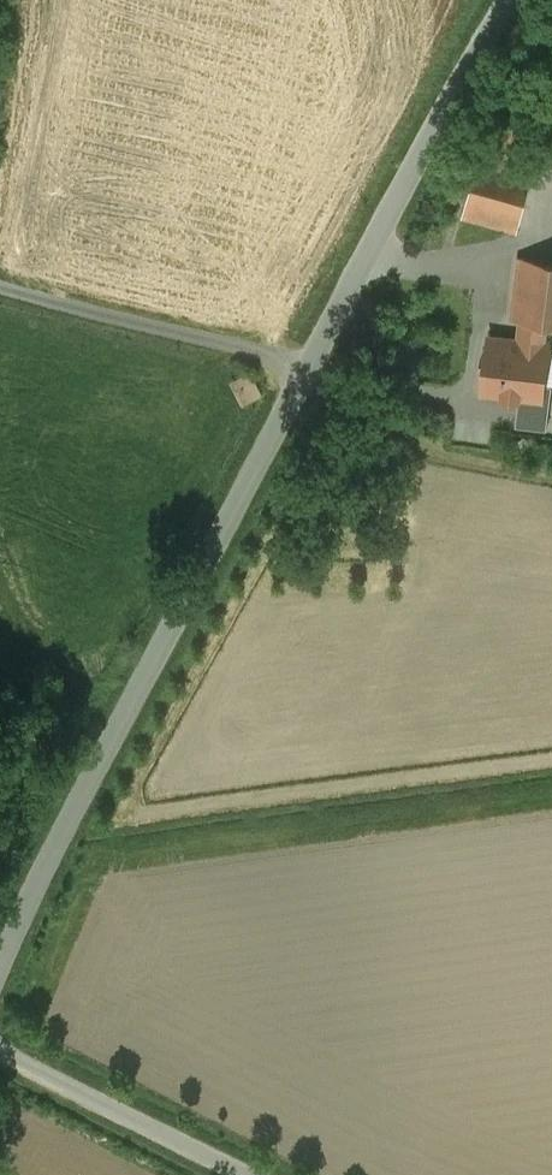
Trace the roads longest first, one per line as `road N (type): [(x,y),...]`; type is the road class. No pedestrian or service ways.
road 1 (unclassified): [(508,0),(107,745),(0,970)]
road 2 (unclassified): [(248,1174),(0,1051)]

